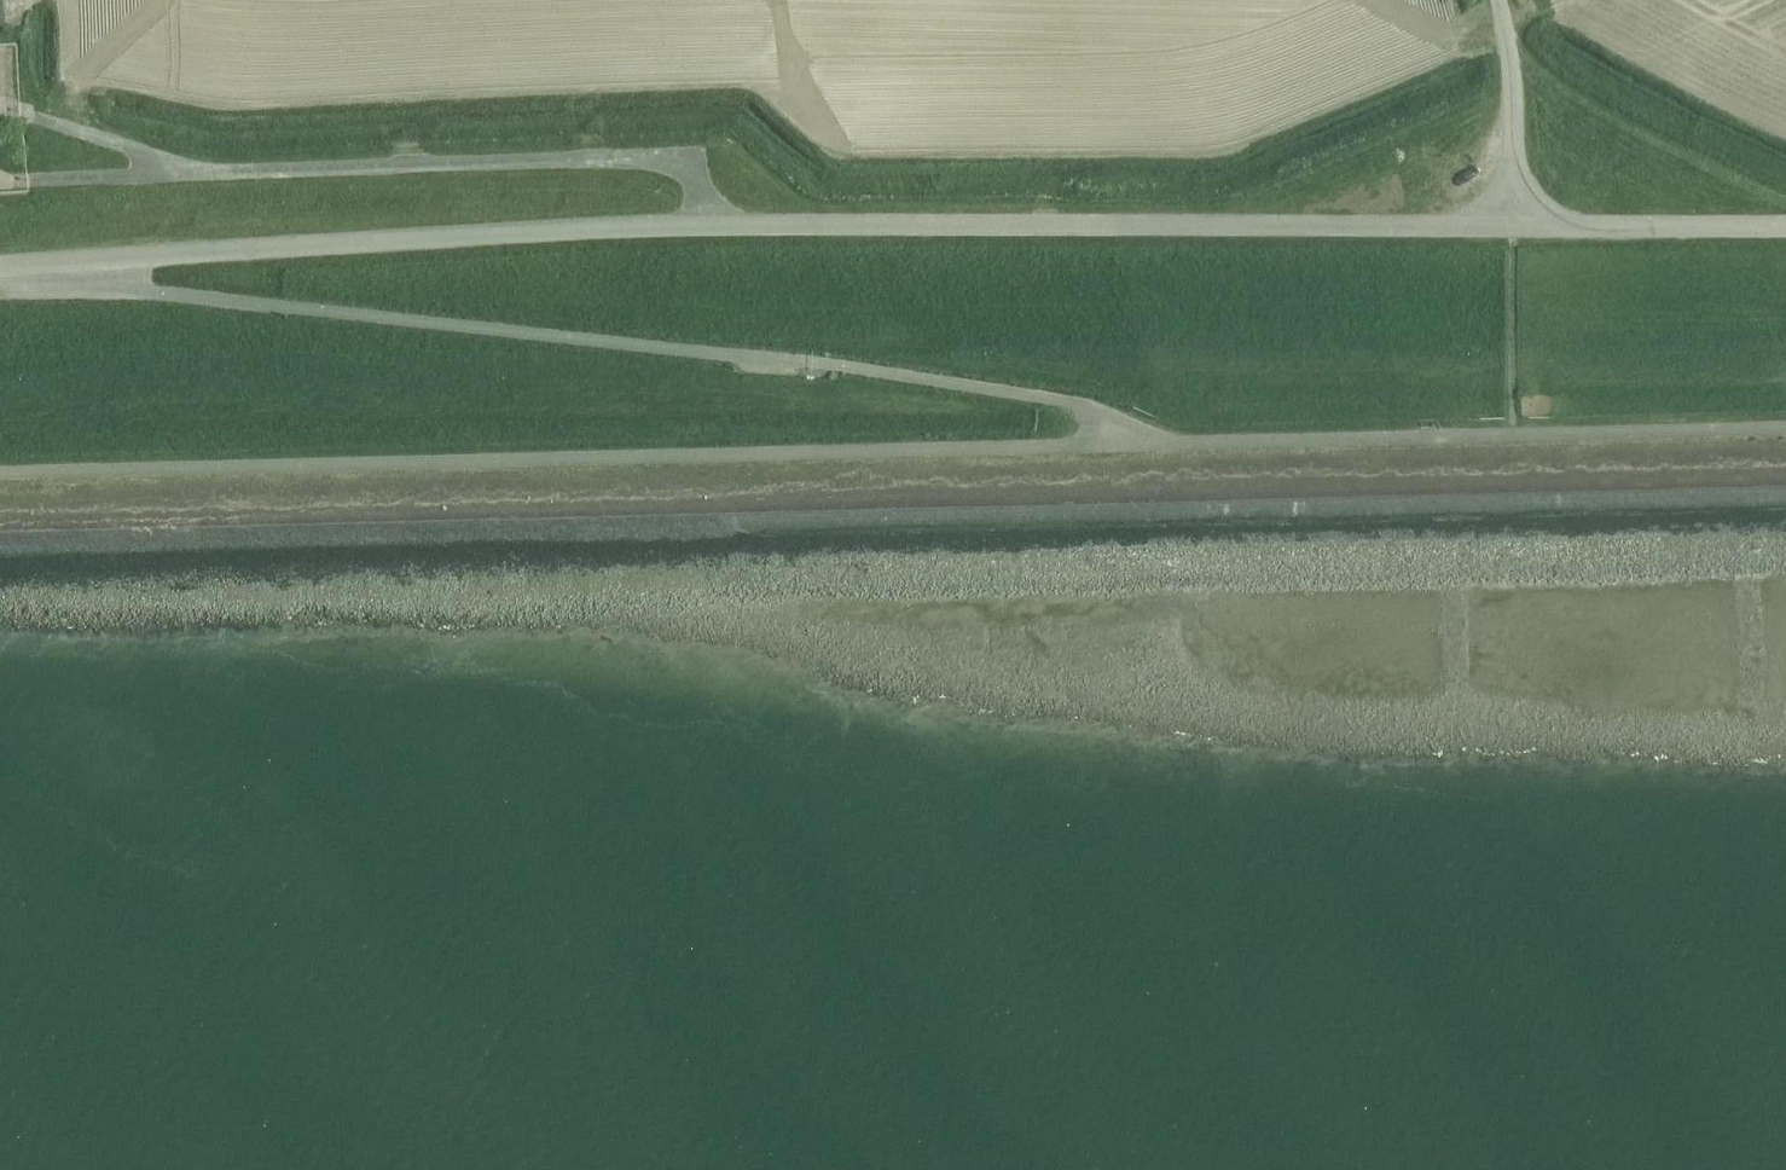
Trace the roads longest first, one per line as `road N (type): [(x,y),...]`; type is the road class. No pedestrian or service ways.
road 1 (unclassified): [(1516,222),(708,225),(258,247),(0,270)]
road 2 (unclassified): [(1516,222),(1785,229)]
road 3 (unclassified): [(1516,222),(1509,54),(1498,0)]

